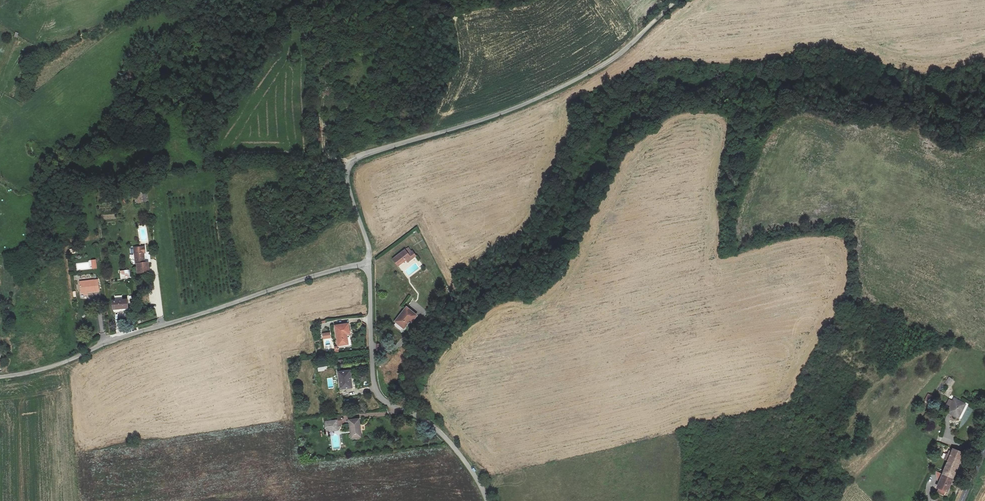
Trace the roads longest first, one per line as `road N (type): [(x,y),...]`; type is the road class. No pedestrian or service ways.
road 1 (unclassified): [(676,0),(624,50),(565,85),(358,159),(348,180),(369,263)]
road 2 (unclassified): [(369,263),(0,376)]
road 3 (residential): [(369,263),(376,391),(446,439),(486,500)]

